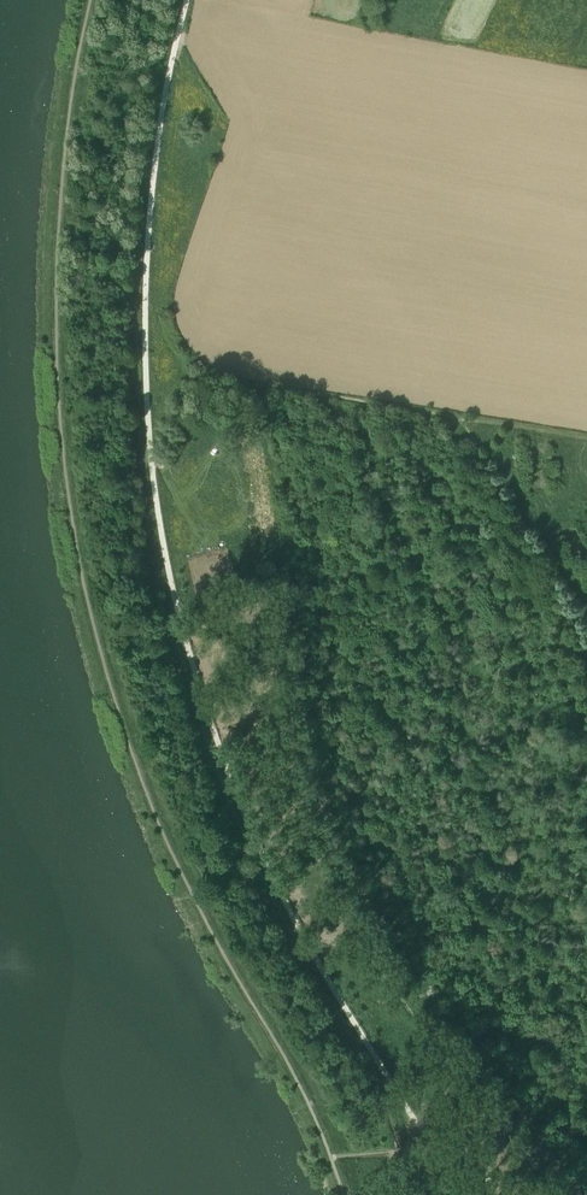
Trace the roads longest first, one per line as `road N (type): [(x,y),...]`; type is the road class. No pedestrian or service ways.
road 1 (unclassified): [(476,1194),(440,1152),(412,1145),(412,1114),(290,911),(239,802),(173,598),(142,358),(160,117),(188,0)]

